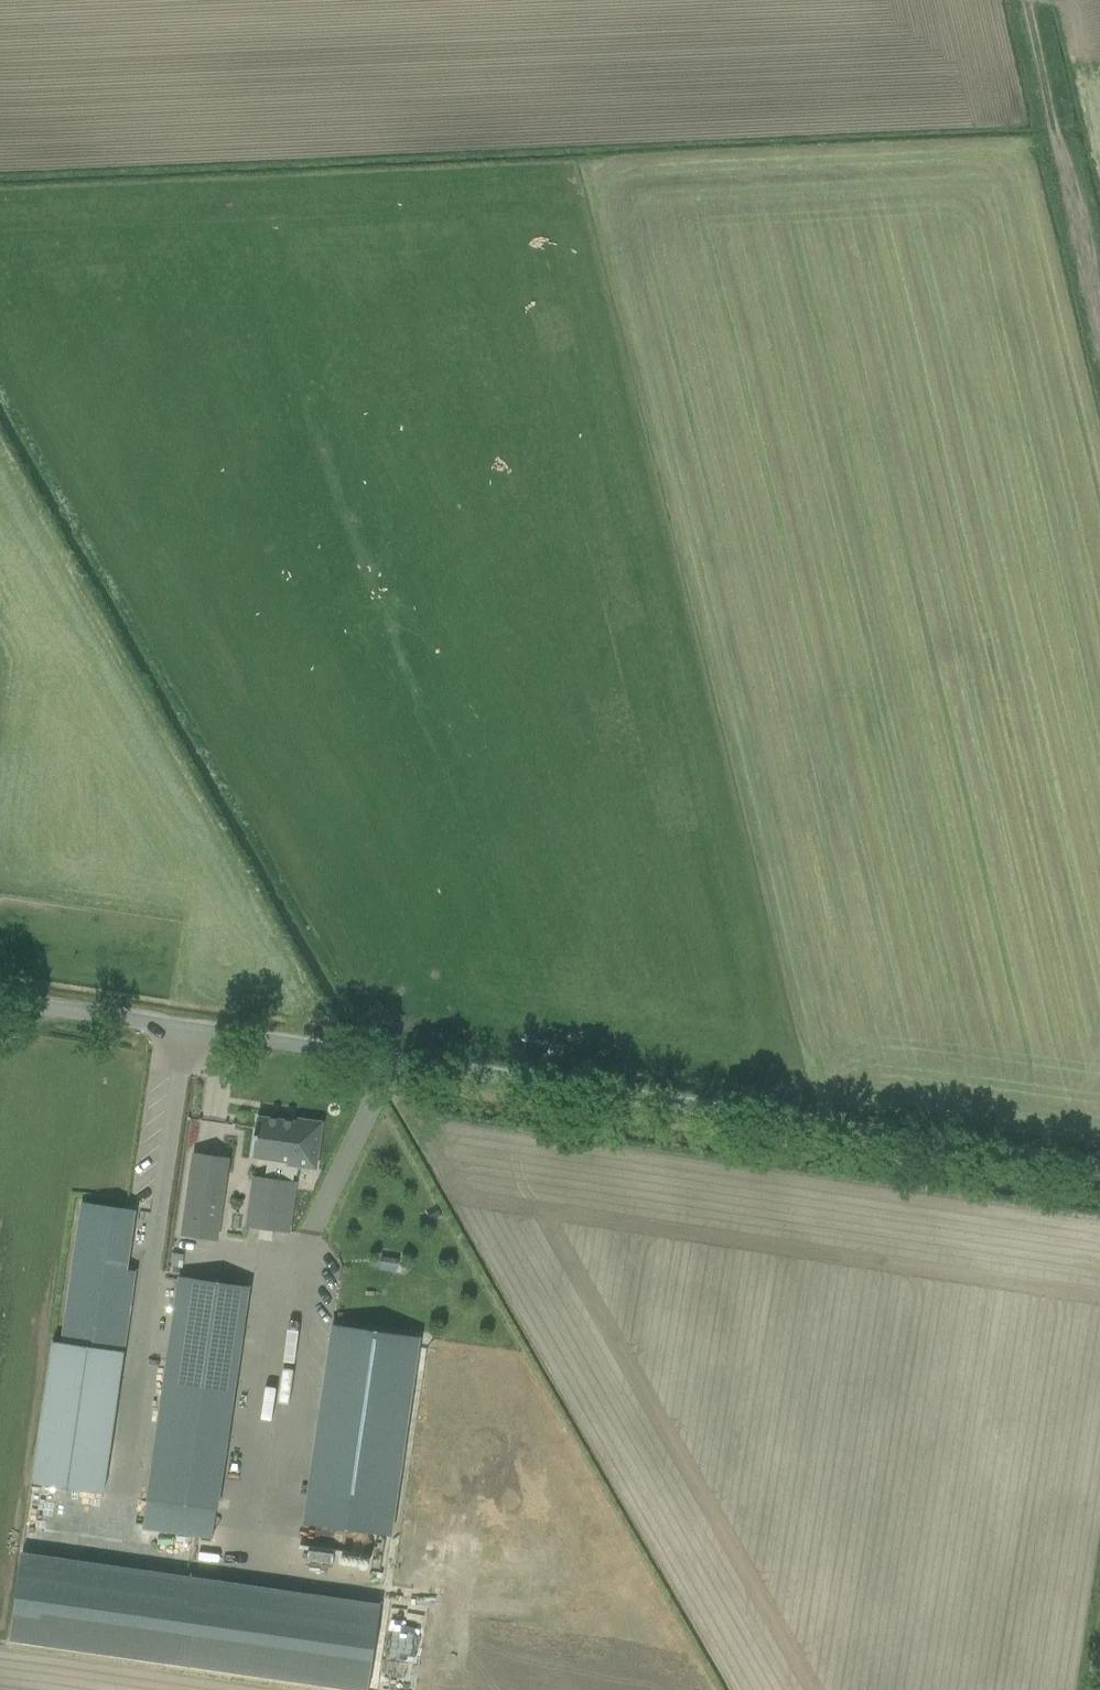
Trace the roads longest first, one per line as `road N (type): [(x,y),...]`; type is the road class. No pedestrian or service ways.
road 1 (unclassified): [(1099,1186),(0,1005)]
road 2 (track): [(1099,319),(1026,0)]

